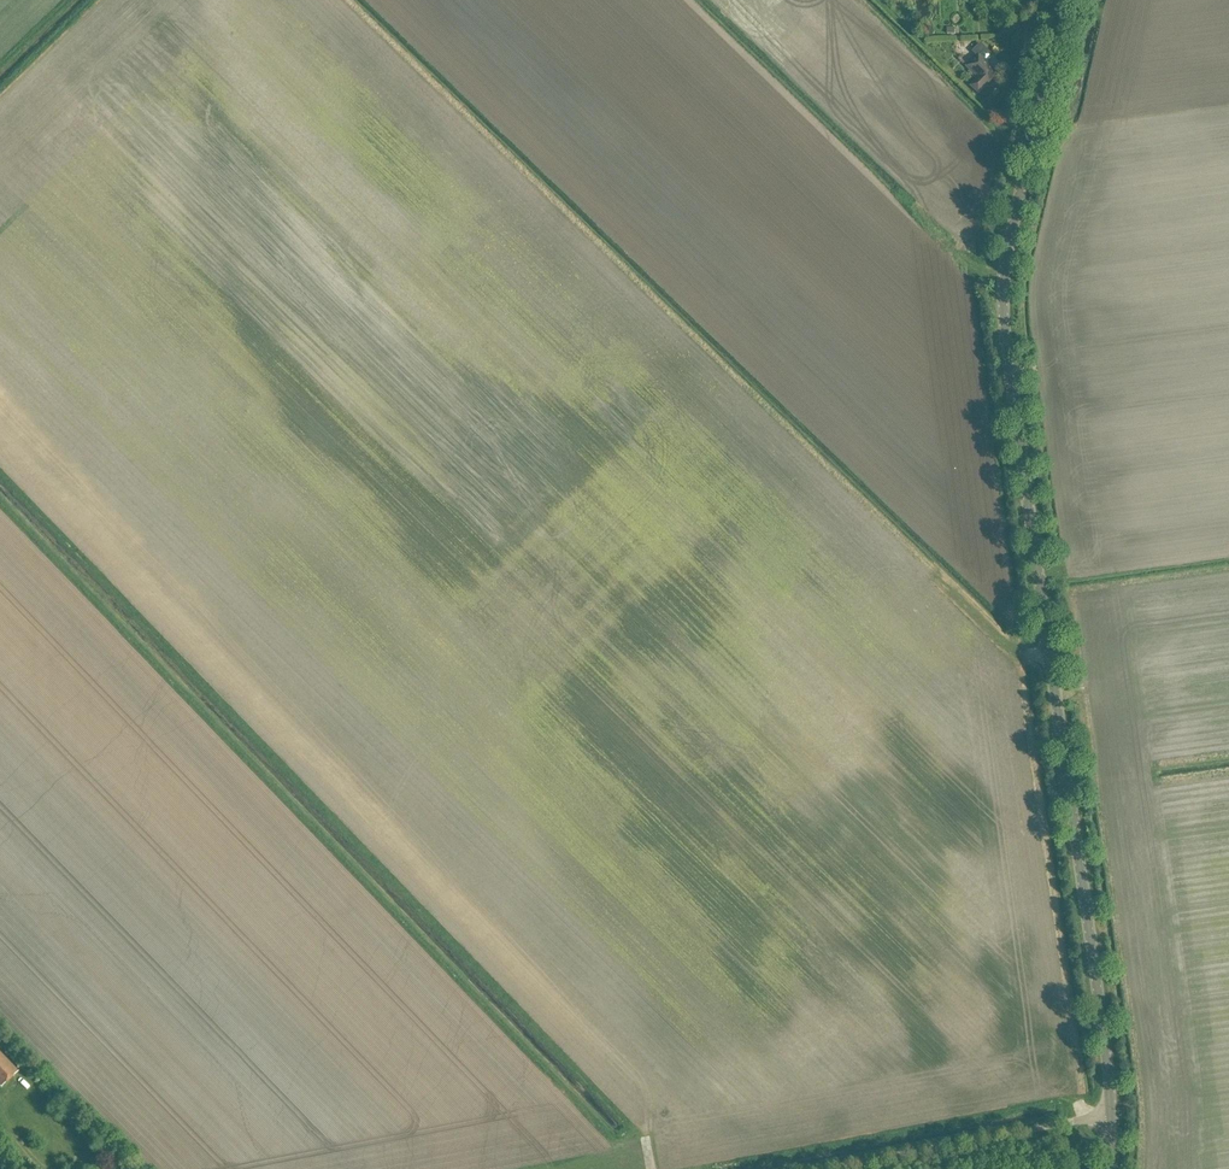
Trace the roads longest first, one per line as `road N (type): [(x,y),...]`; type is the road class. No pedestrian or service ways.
road 1 (unclassified): [(1113,1118),(1005,324),(1005,278),(1067,0)]
road 2 (unclassified): [(852,1168),(1113,1118)]

